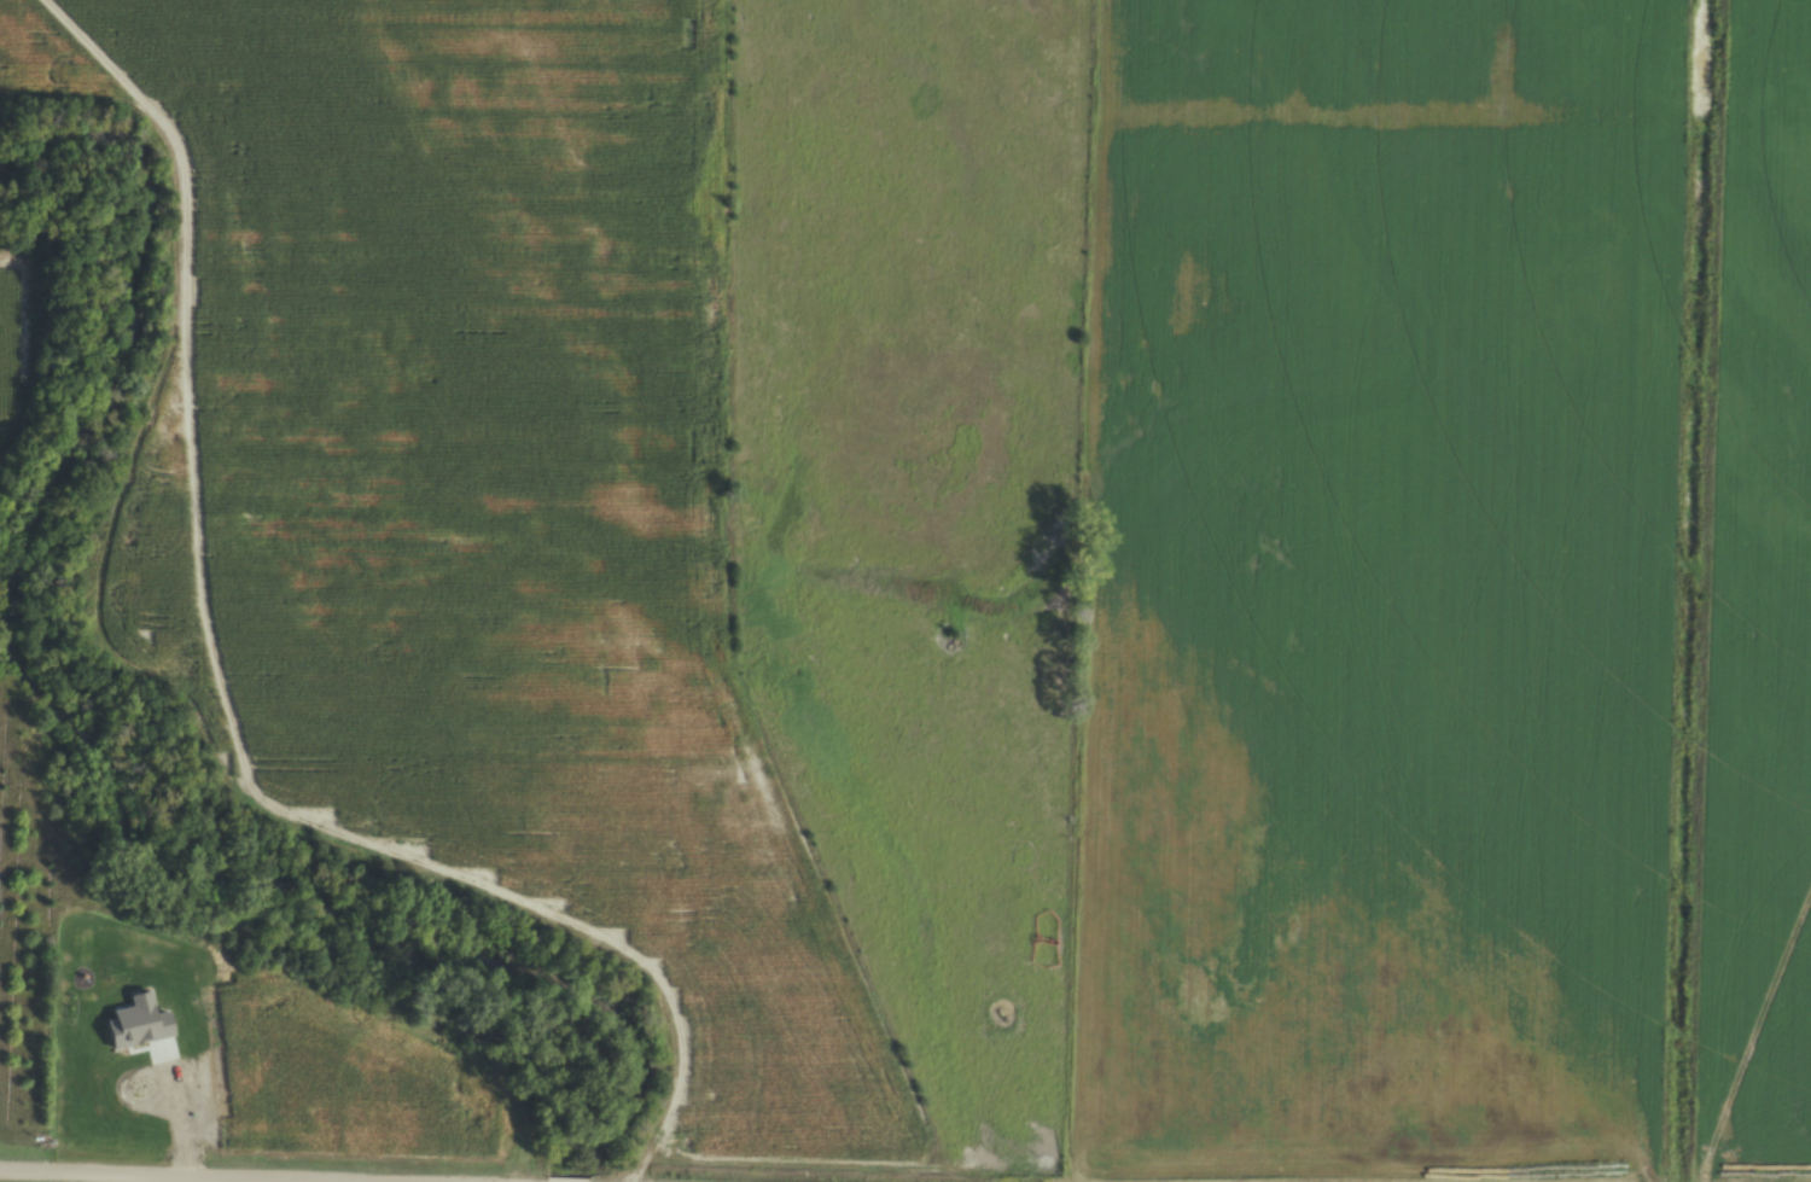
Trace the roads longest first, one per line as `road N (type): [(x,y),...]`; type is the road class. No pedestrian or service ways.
road 1 (residential): [(377,1181),(0,1169)]

